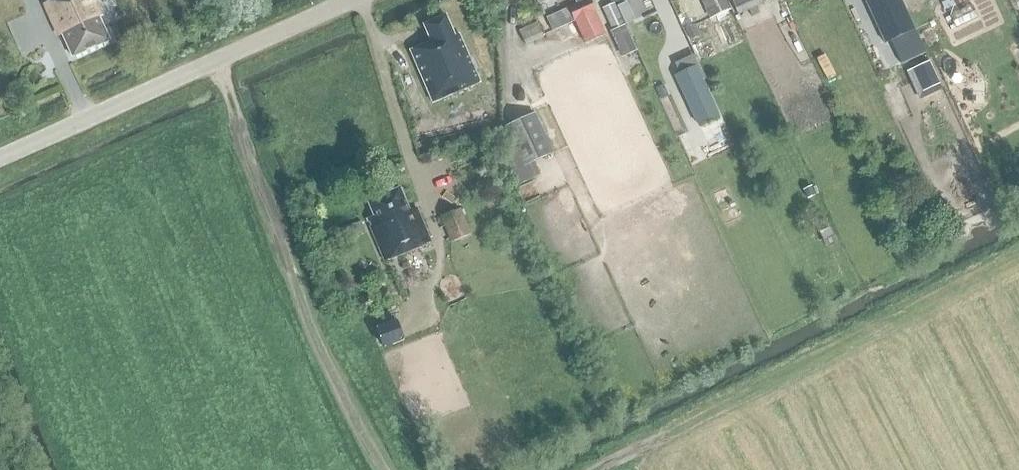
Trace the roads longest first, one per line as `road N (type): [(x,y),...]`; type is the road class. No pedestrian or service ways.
road 1 (unclassified): [(0,159),(350,0)]

